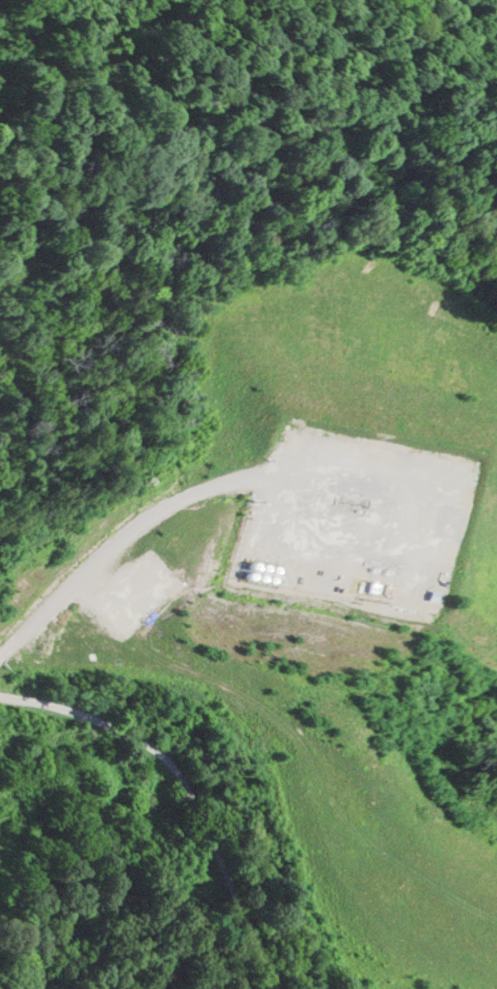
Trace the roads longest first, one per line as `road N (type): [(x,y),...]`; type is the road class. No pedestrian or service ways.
road 1 (residential): [(284,988),(249,936),(170,752),(106,718),(0,696)]

